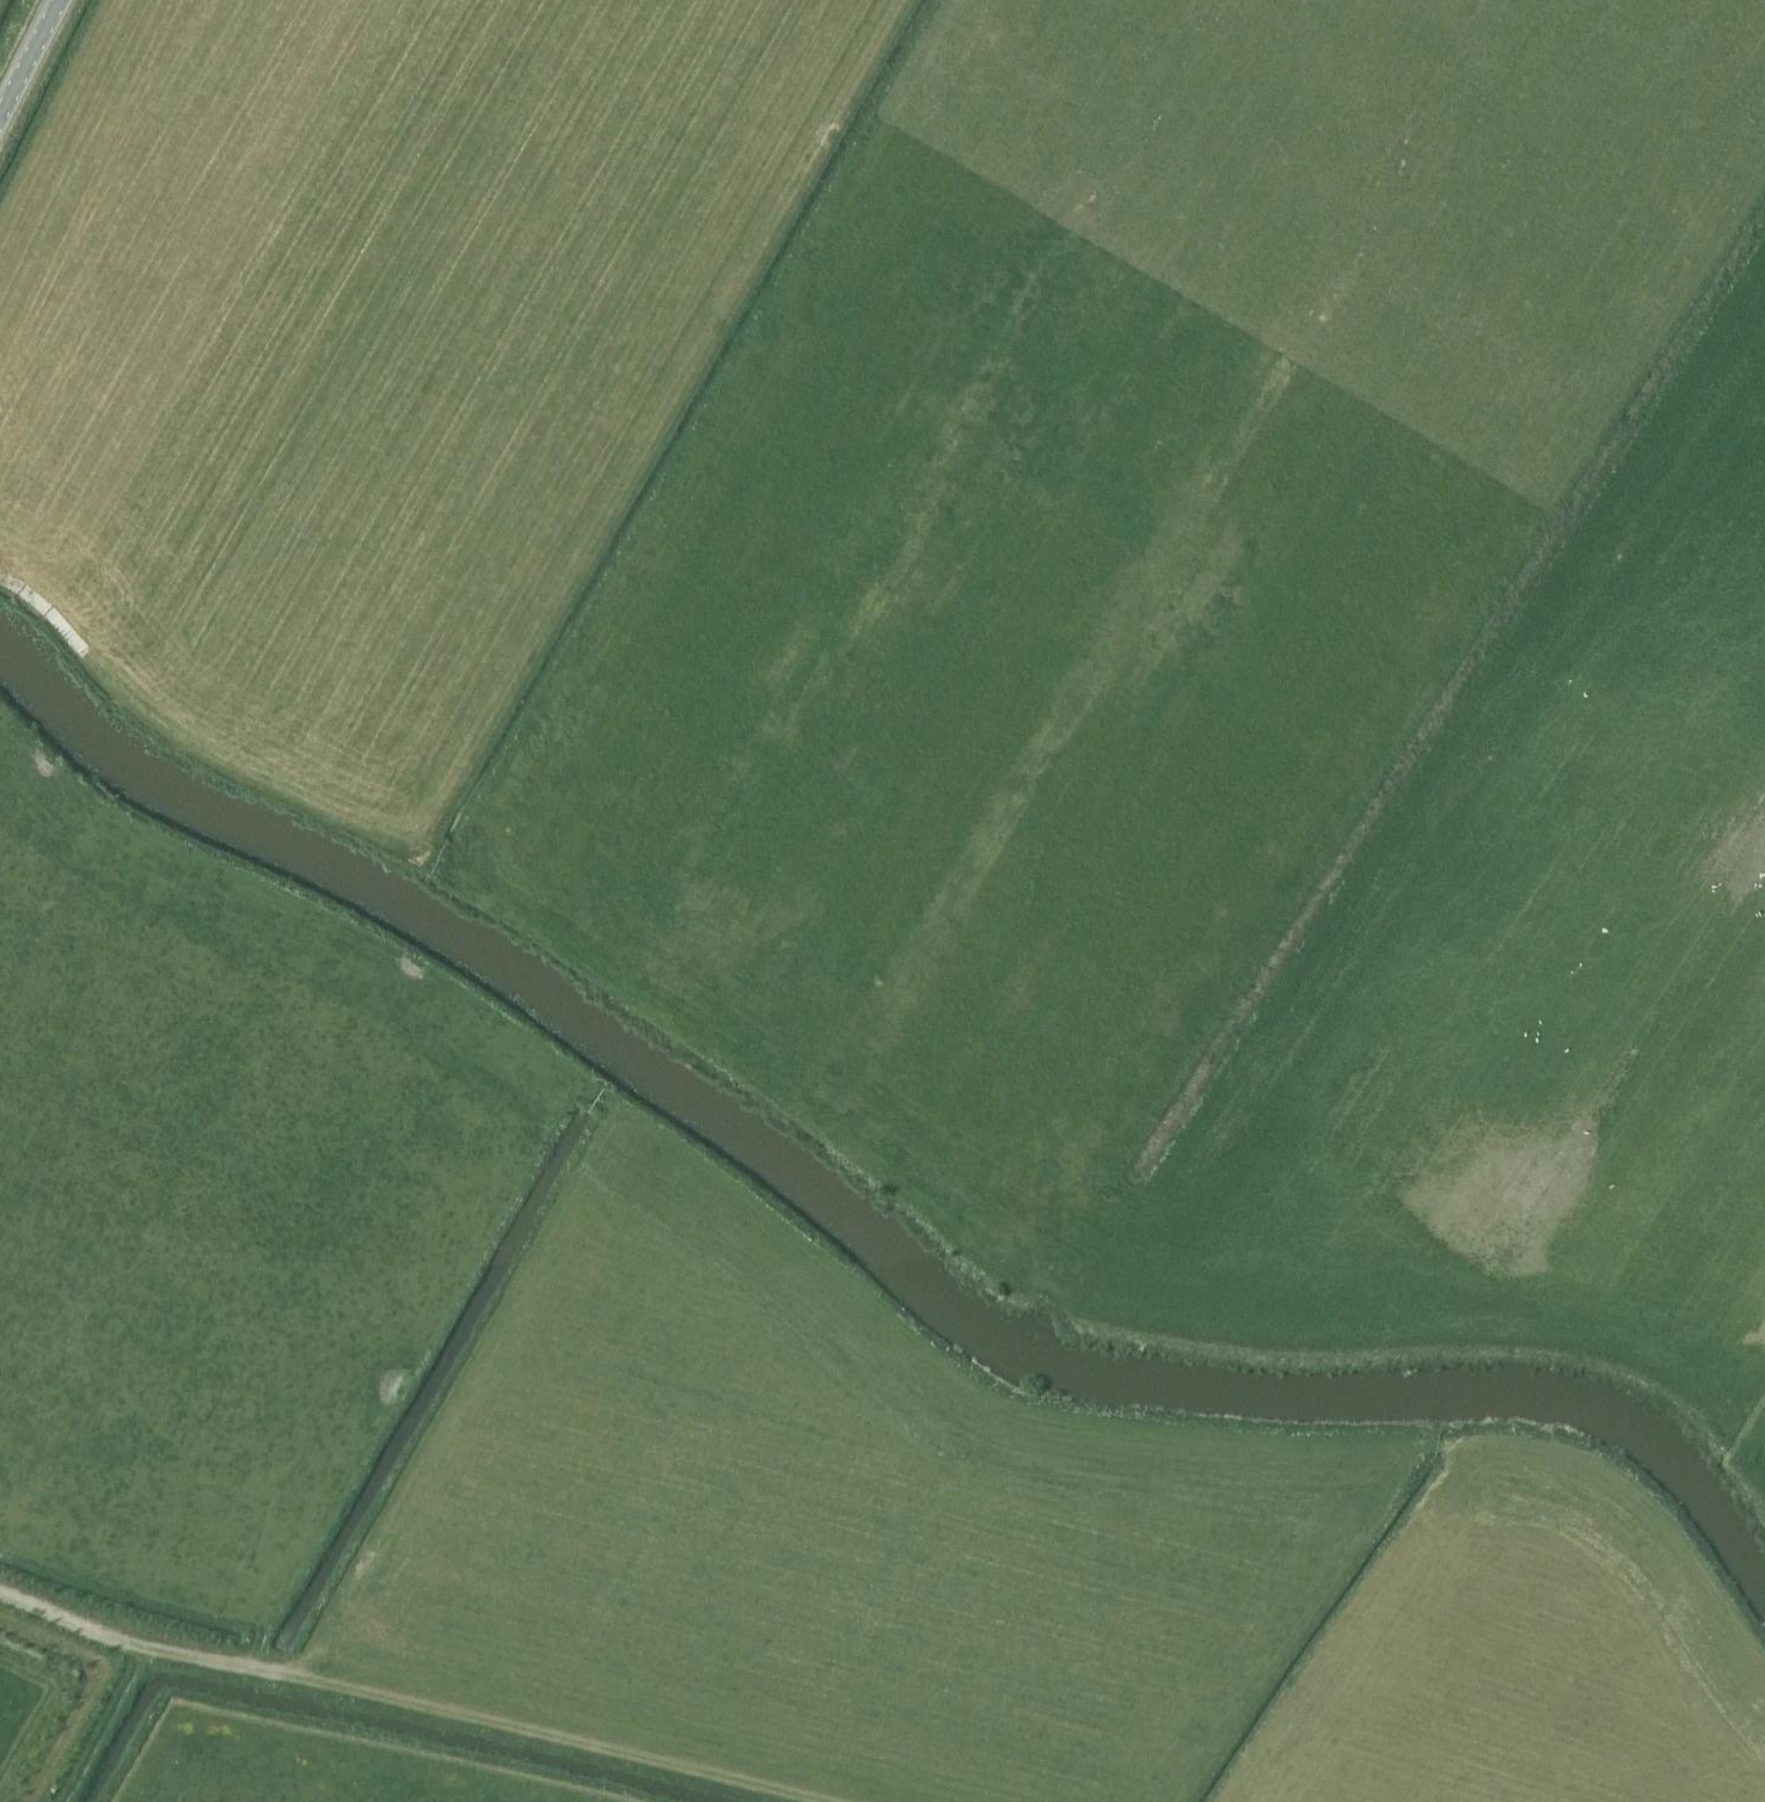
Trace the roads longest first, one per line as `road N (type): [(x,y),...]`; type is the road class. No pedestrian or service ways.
road 1 (track): [(0,1590),(134,1640),(837,1801)]
road 2 (tertiary): [(0,111),(56,0)]

